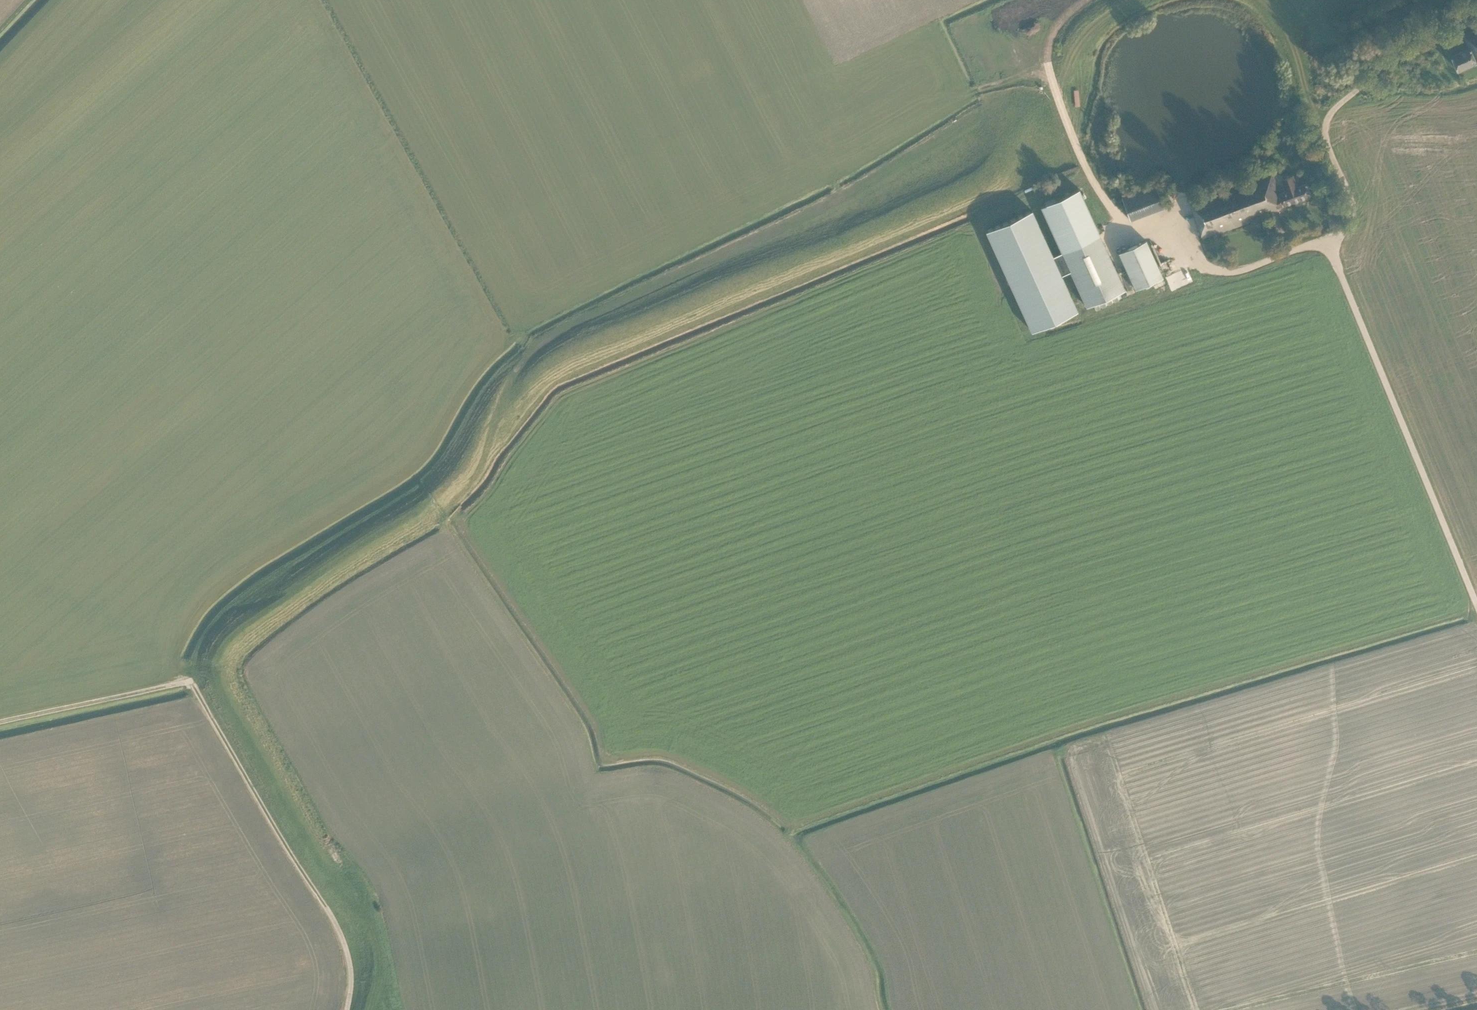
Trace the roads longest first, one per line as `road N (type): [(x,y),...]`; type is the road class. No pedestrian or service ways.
road 1 (track): [(347,1009),(348,956),(326,905),(192,679),(0,721)]
road 2 (track): [(1086,0),(1050,53),(1064,114),(1090,175),(1129,232),(1194,254)]
road 3 (track): [(1334,115),(1310,109),(1293,43),(1259,0)]
road 4 (track): [(1135,0),(1082,42),(1056,88)]

